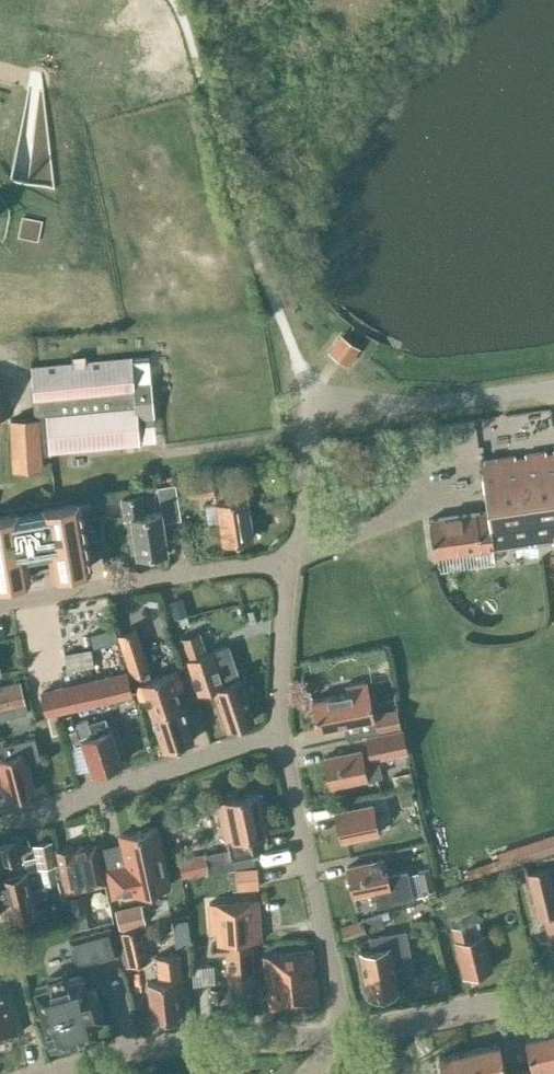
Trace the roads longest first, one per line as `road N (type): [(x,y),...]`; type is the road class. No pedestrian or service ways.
road 1 (residential): [(339,1041),(281,731)]
road 2 (residential): [(281,731),(0,819)]
road 3 (residential): [(339,1041),(135,1055),(55,1073)]
road 4 (residential): [(0,603),(244,564)]
road 5 (residential): [(339,1041),(553,993)]
road 6 (unclassified): [(285,562),(294,548),(311,391)]
road 7 (residential): [(281,731),(285,562)]

